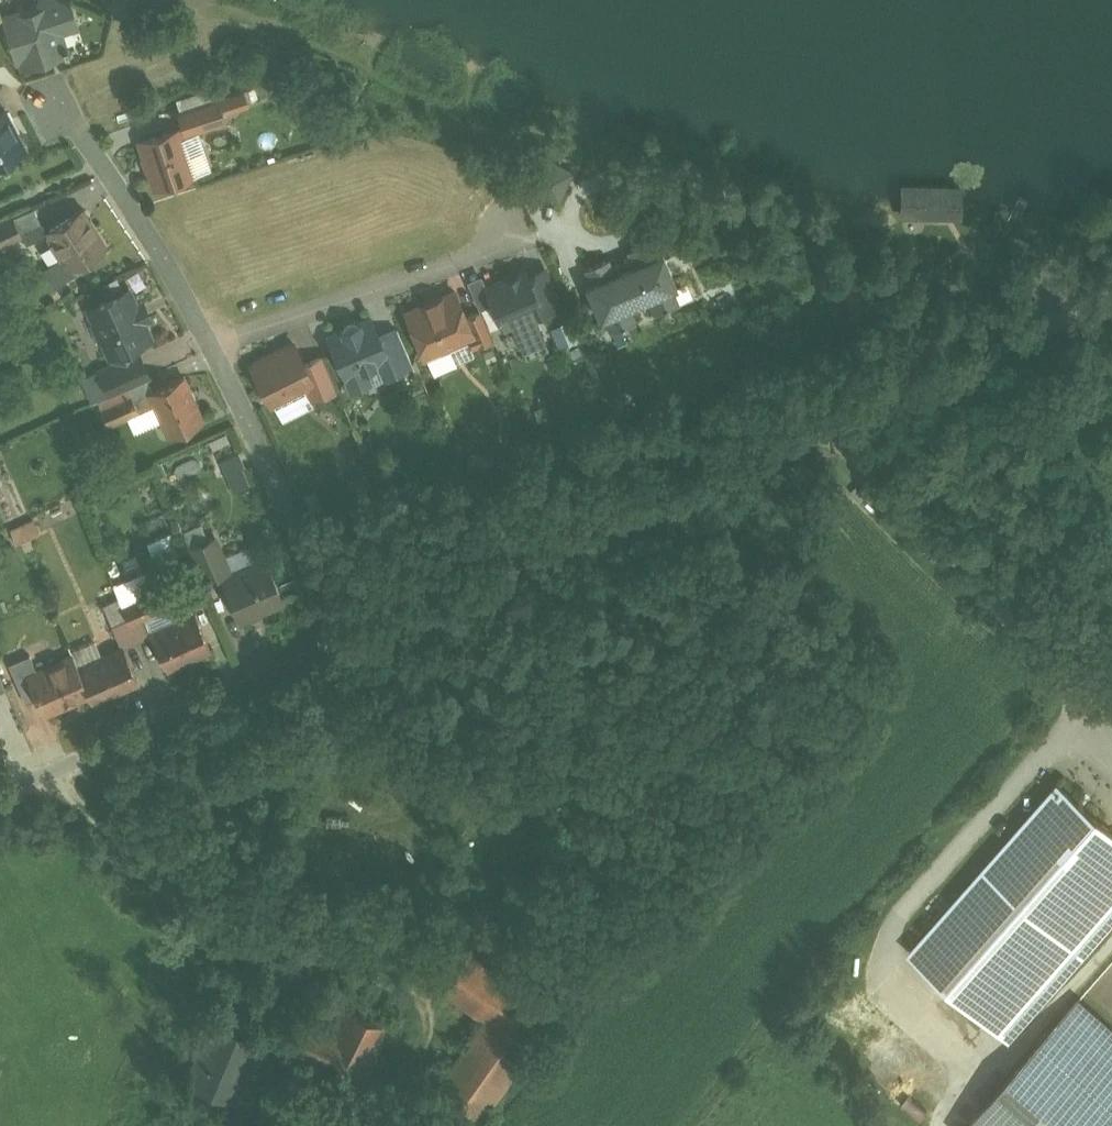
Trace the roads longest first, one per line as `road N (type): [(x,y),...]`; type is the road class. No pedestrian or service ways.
road 1 (residential): [(1111,305),(868,402),(344,650)]
road 2 (residential): [(344,650),(0,798)]
road 3 (residential): [(344,650),(215,348)]
road 4 (residential): [(215,348),(506,244)]
road 5 (residential): [(215,348),(59,99)]

